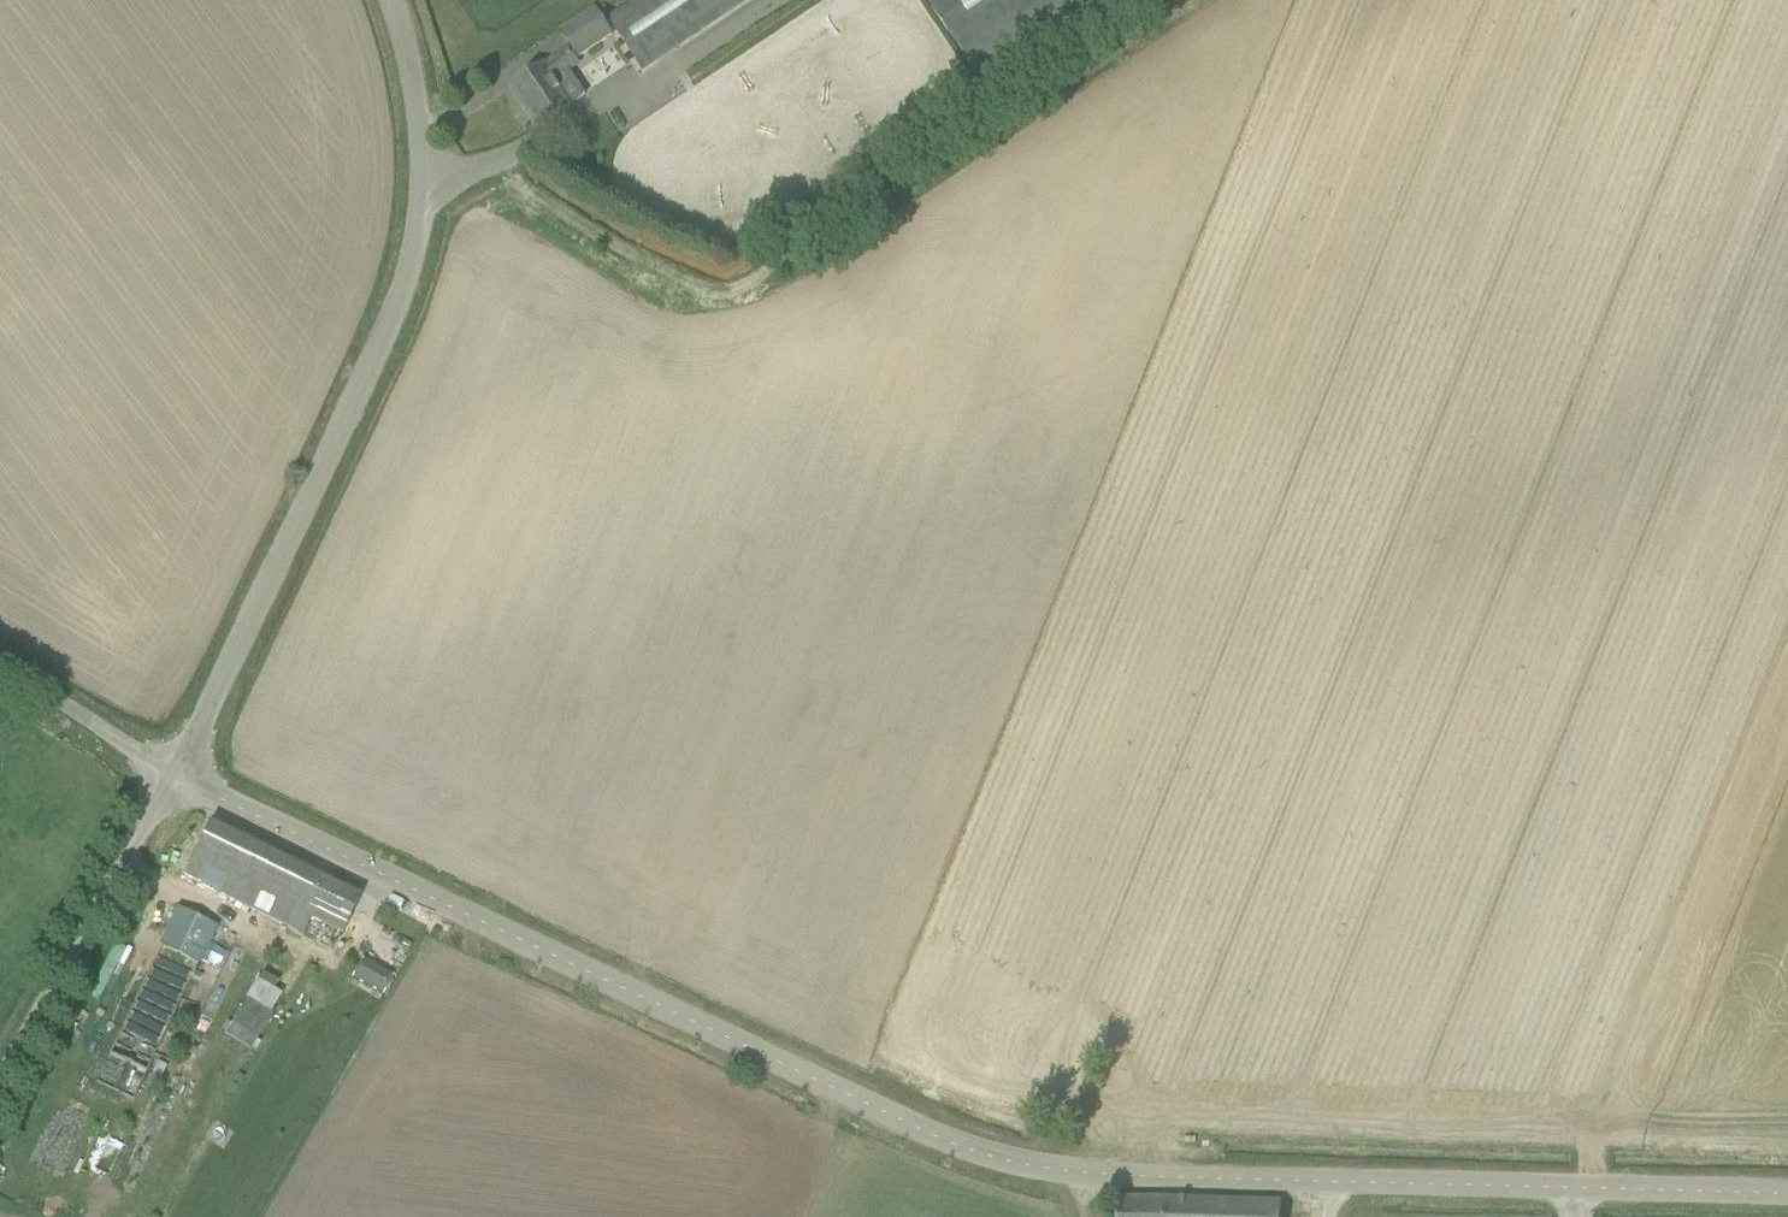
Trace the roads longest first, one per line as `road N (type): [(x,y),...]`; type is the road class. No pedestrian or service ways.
road 1 (unclassified): [(1787,1203),(1064,1178),(983,1160),(177,784)]
road 2 (unclassified): [(177,784),(359,406),(392,309),(408,224),(411,138),(401,58),(381,0)]
road 3 (track): [(495,165),(662,272),(725,296),(781,275),(1202,0)]
road 4 (unclassified): [(0,1093),(177,784)]
road 5 (unclassified): [(177,784),(0,676)]

